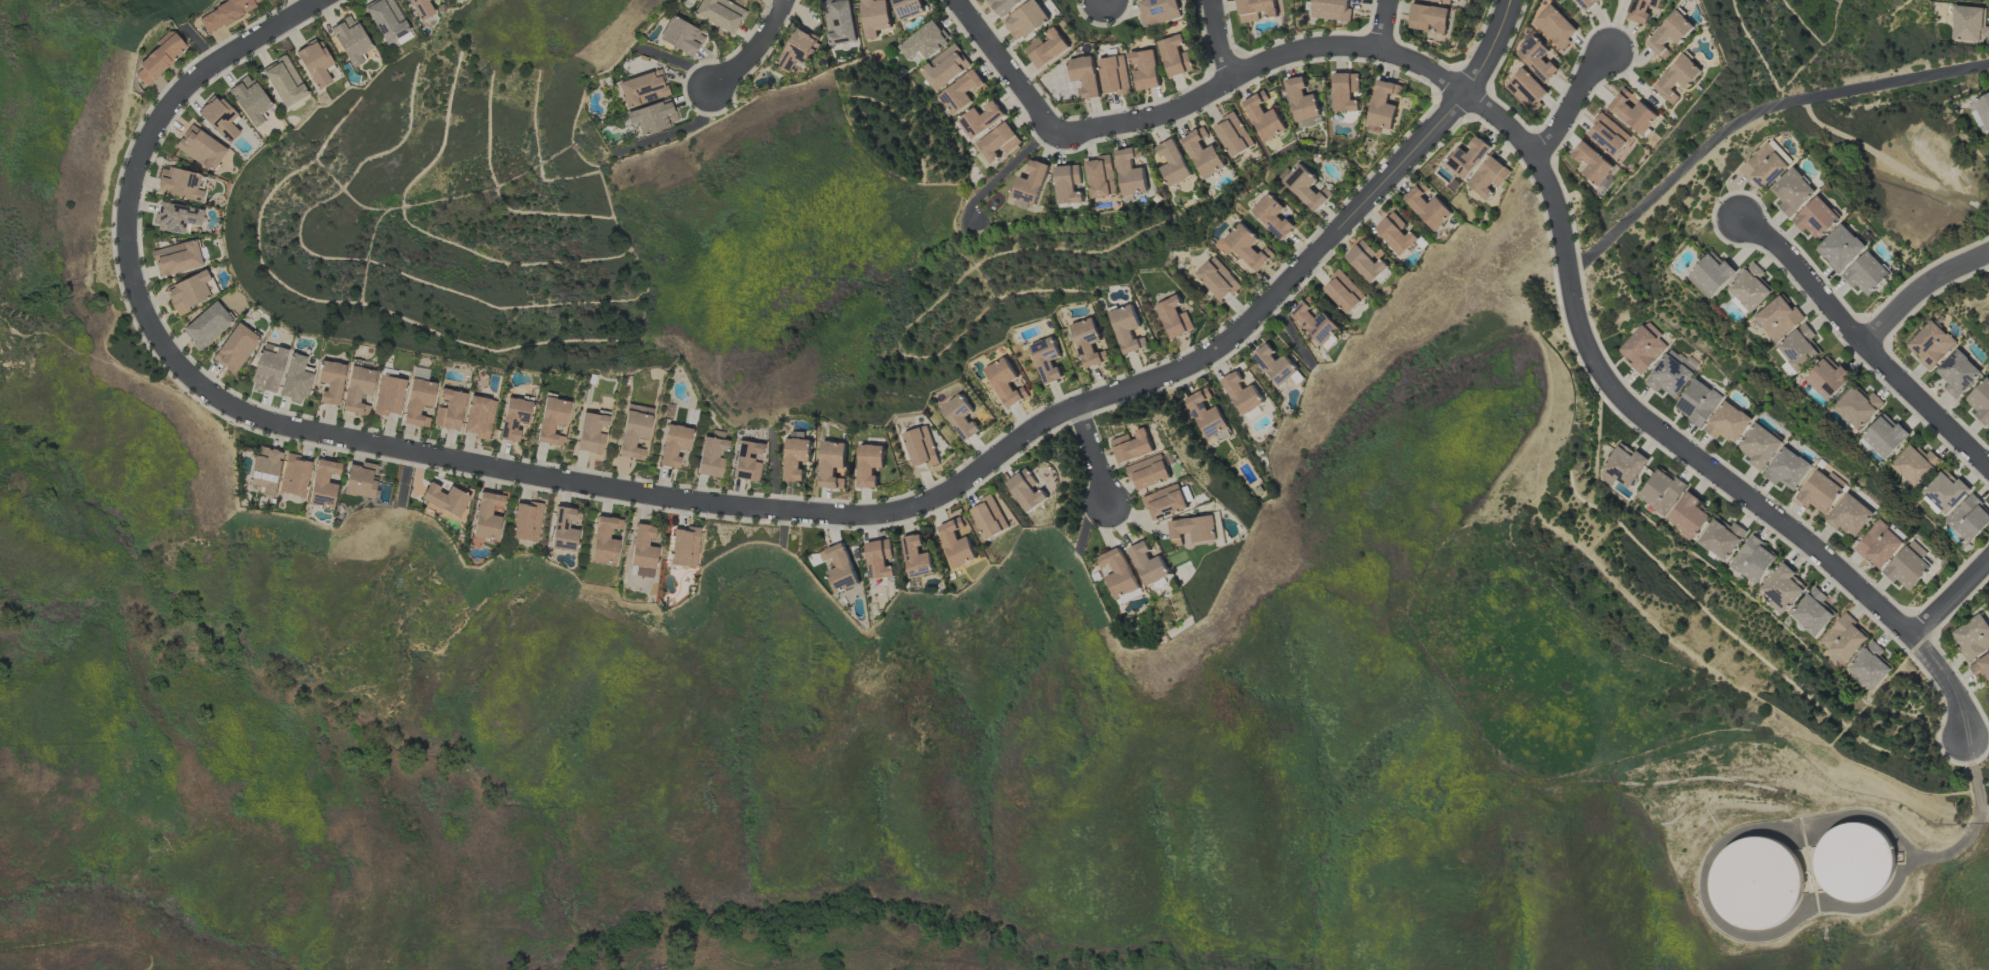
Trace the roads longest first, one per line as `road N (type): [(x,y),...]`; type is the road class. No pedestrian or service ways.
road 1 (residential): [(1513,0),(1471,97),(1230,342),(1050,420),(955,490),(904,511),(862,516),(692,501),(304,431),(210,392),(174,360),(145,319),(129,266)]
road 2 (residential): [(1063,136),(1171,115),(1272,59),(1343,47),(1408,58),(1471,97),(1539,158),(1554,191),(1583,340),(1608,384),(1802,536),(1914,638),(1949,678),(1967,742)]
road 3 (residential): [(129,266),(133,176),(164,110),(197,77),(324,0)]
road 4 (residential): [(1739,219),(1776,241),(1863,343),(1988,465)]
road 5 (residential): [(959,0),(1063,136)]
road 6 (residential): [(1988,253),(1938,275),(1863,343)]
road 7 (residential): [(1615,53),(1587,76),(1539,158)]
road 8 (residential): [(709,90),(768,35),(785,0)]

